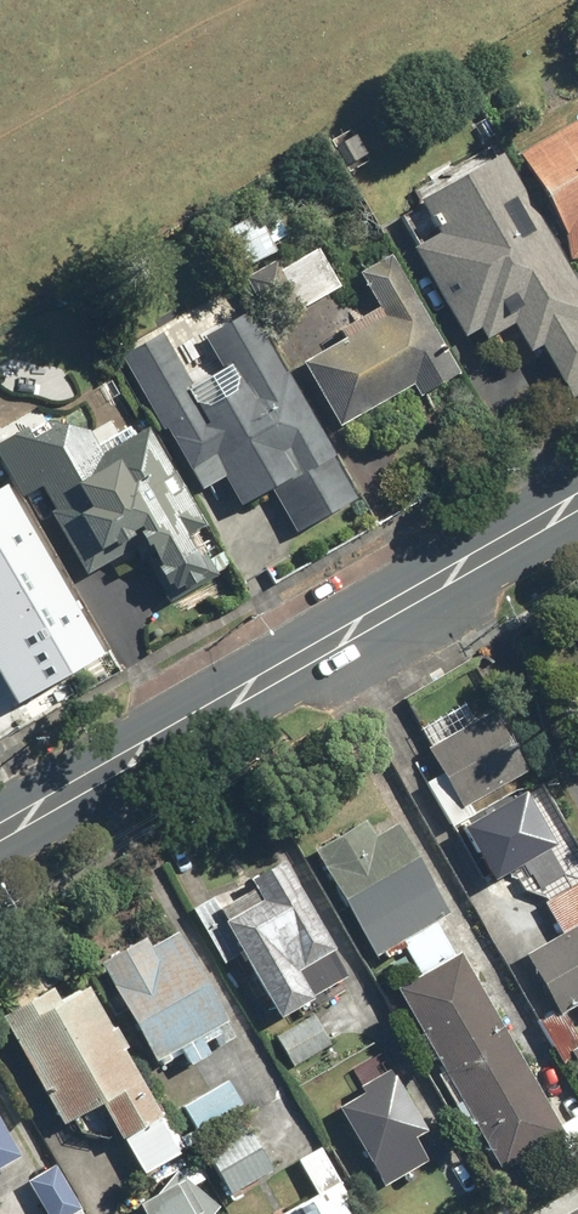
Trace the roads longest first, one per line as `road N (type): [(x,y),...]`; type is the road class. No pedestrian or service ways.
road 1 (secondary): [(0,826),(577,500)]

